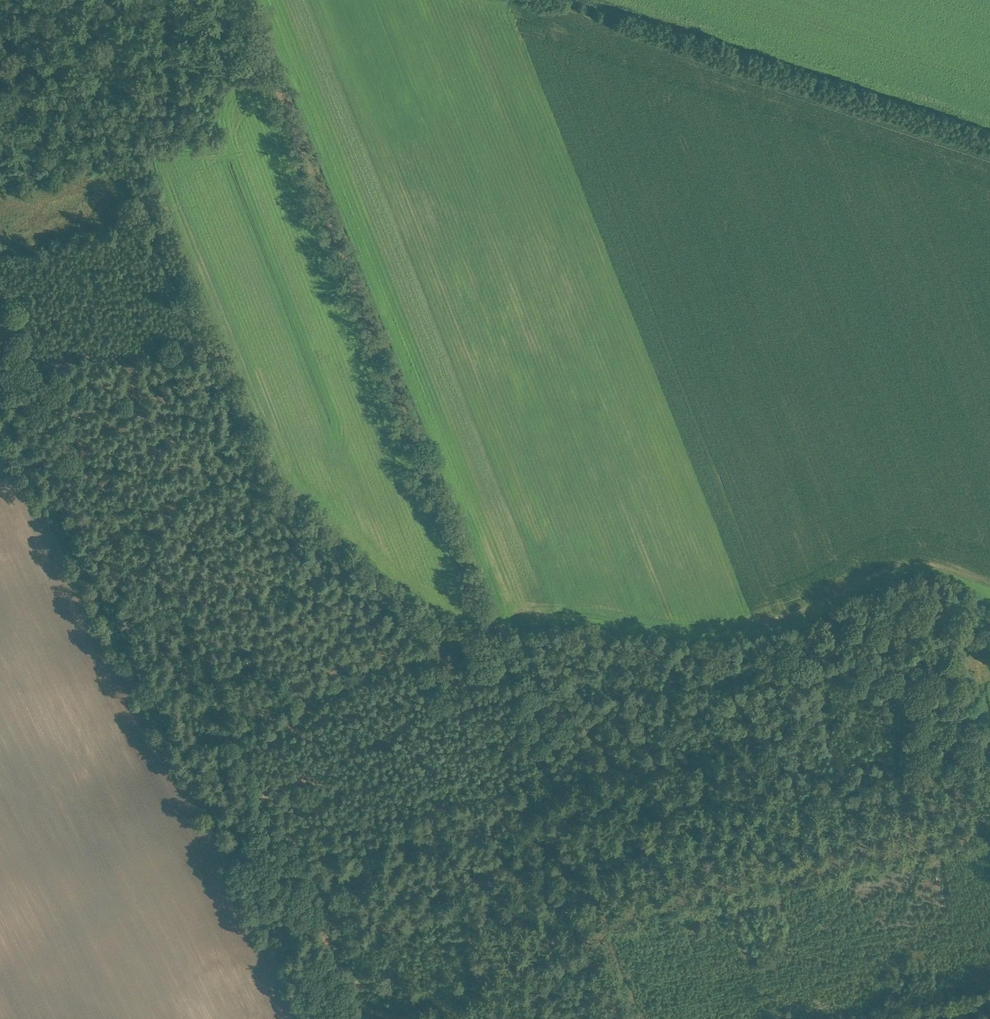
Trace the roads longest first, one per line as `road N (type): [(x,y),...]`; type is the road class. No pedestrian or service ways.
road 1 (track): [(989,639),(926,606),(820,658),(772,645),(695,656),(556,642),(492,645),(369,603),(304,541),(285,511),(151,239),(133,219),(0,254)]
road 2 (track): [(492,645),(240,0)]
road 3 (track): [(642,1018),(492,645)]
road 4 (track): [(159,740),(219,739),(492,645)]
road 5 (track): [(711,64),(989,155)]

